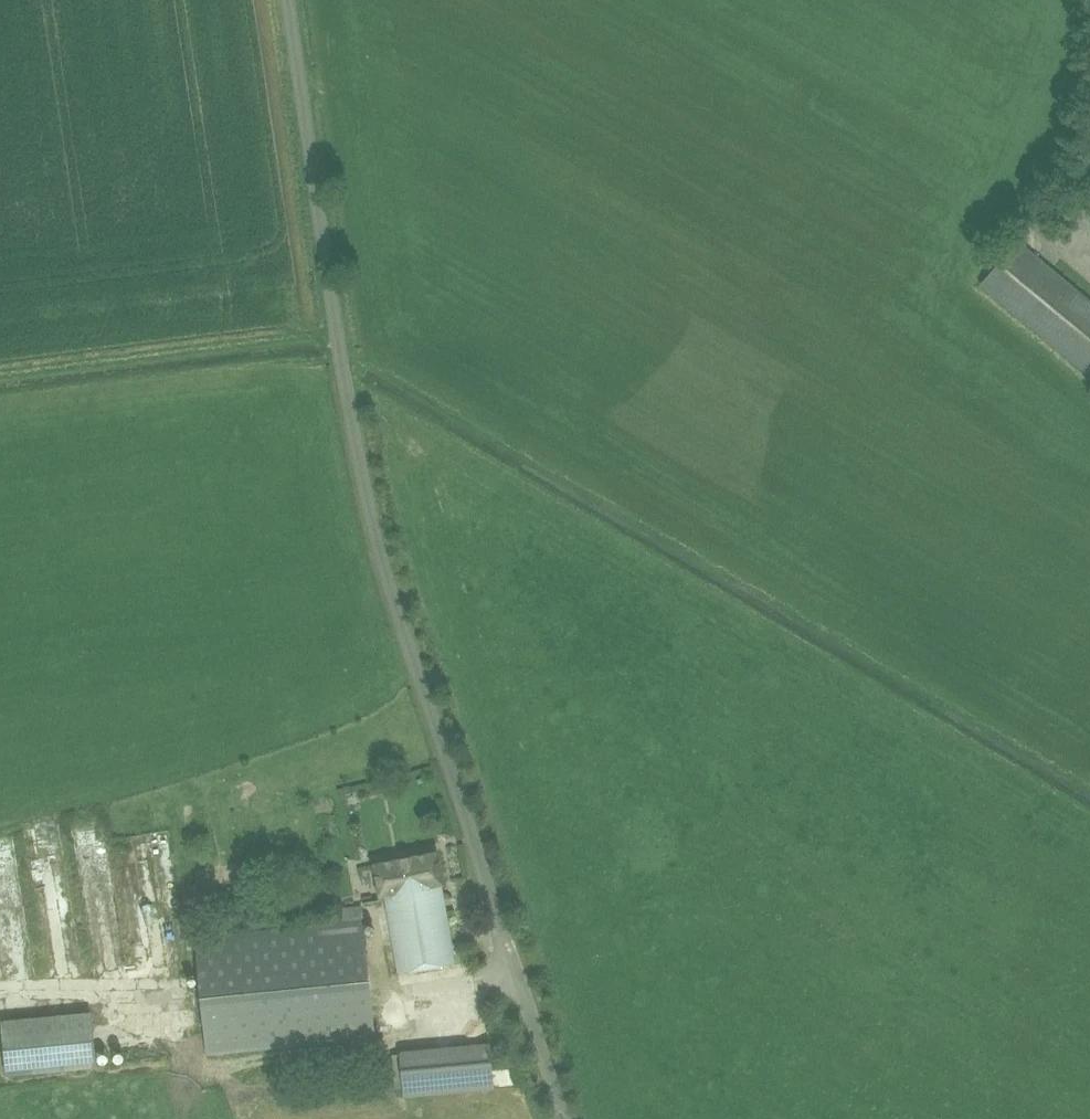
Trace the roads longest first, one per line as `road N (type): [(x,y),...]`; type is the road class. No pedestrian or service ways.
road 1 (unclassified): [(567,1118),(350,389),(294,0)]

